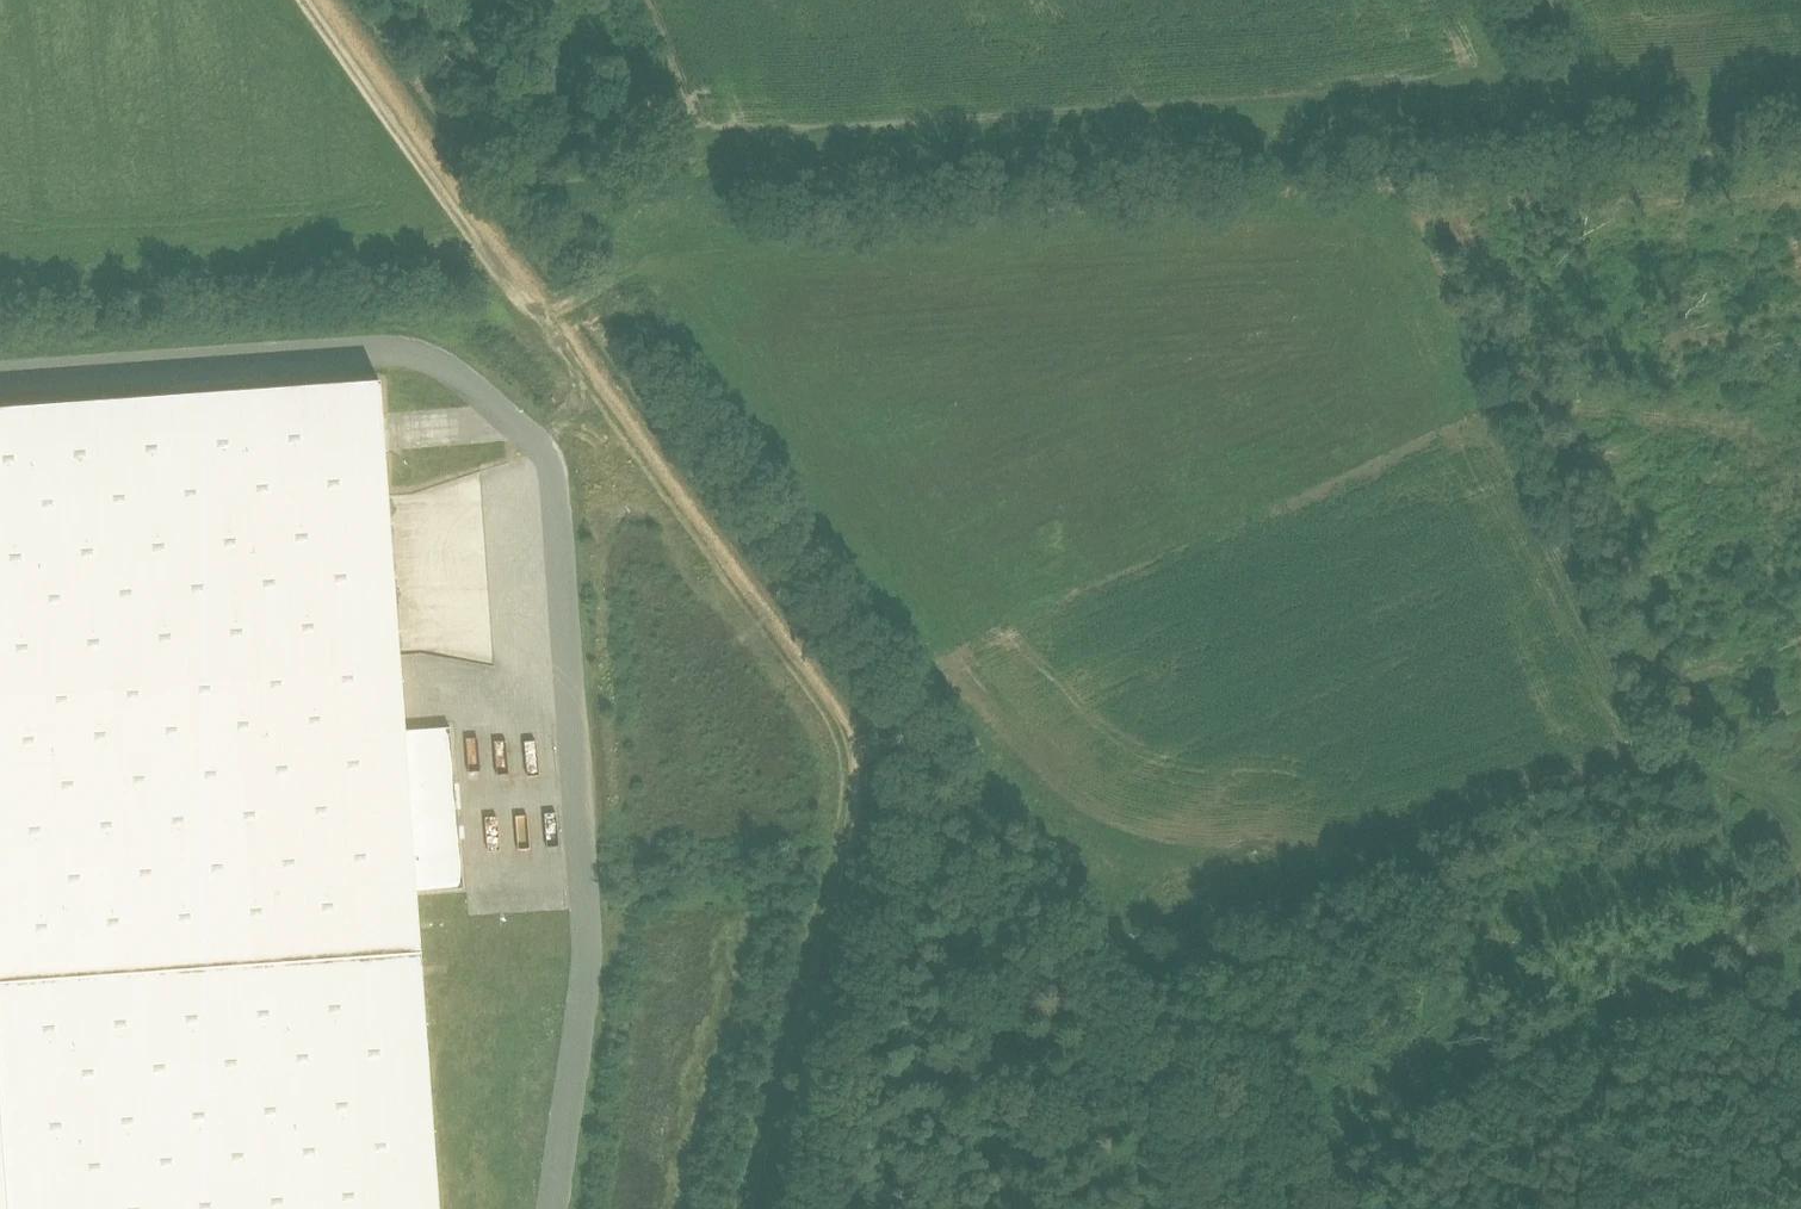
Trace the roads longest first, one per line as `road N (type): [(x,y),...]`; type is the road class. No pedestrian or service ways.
road 1 (track): [(296,0),(506,295)]

